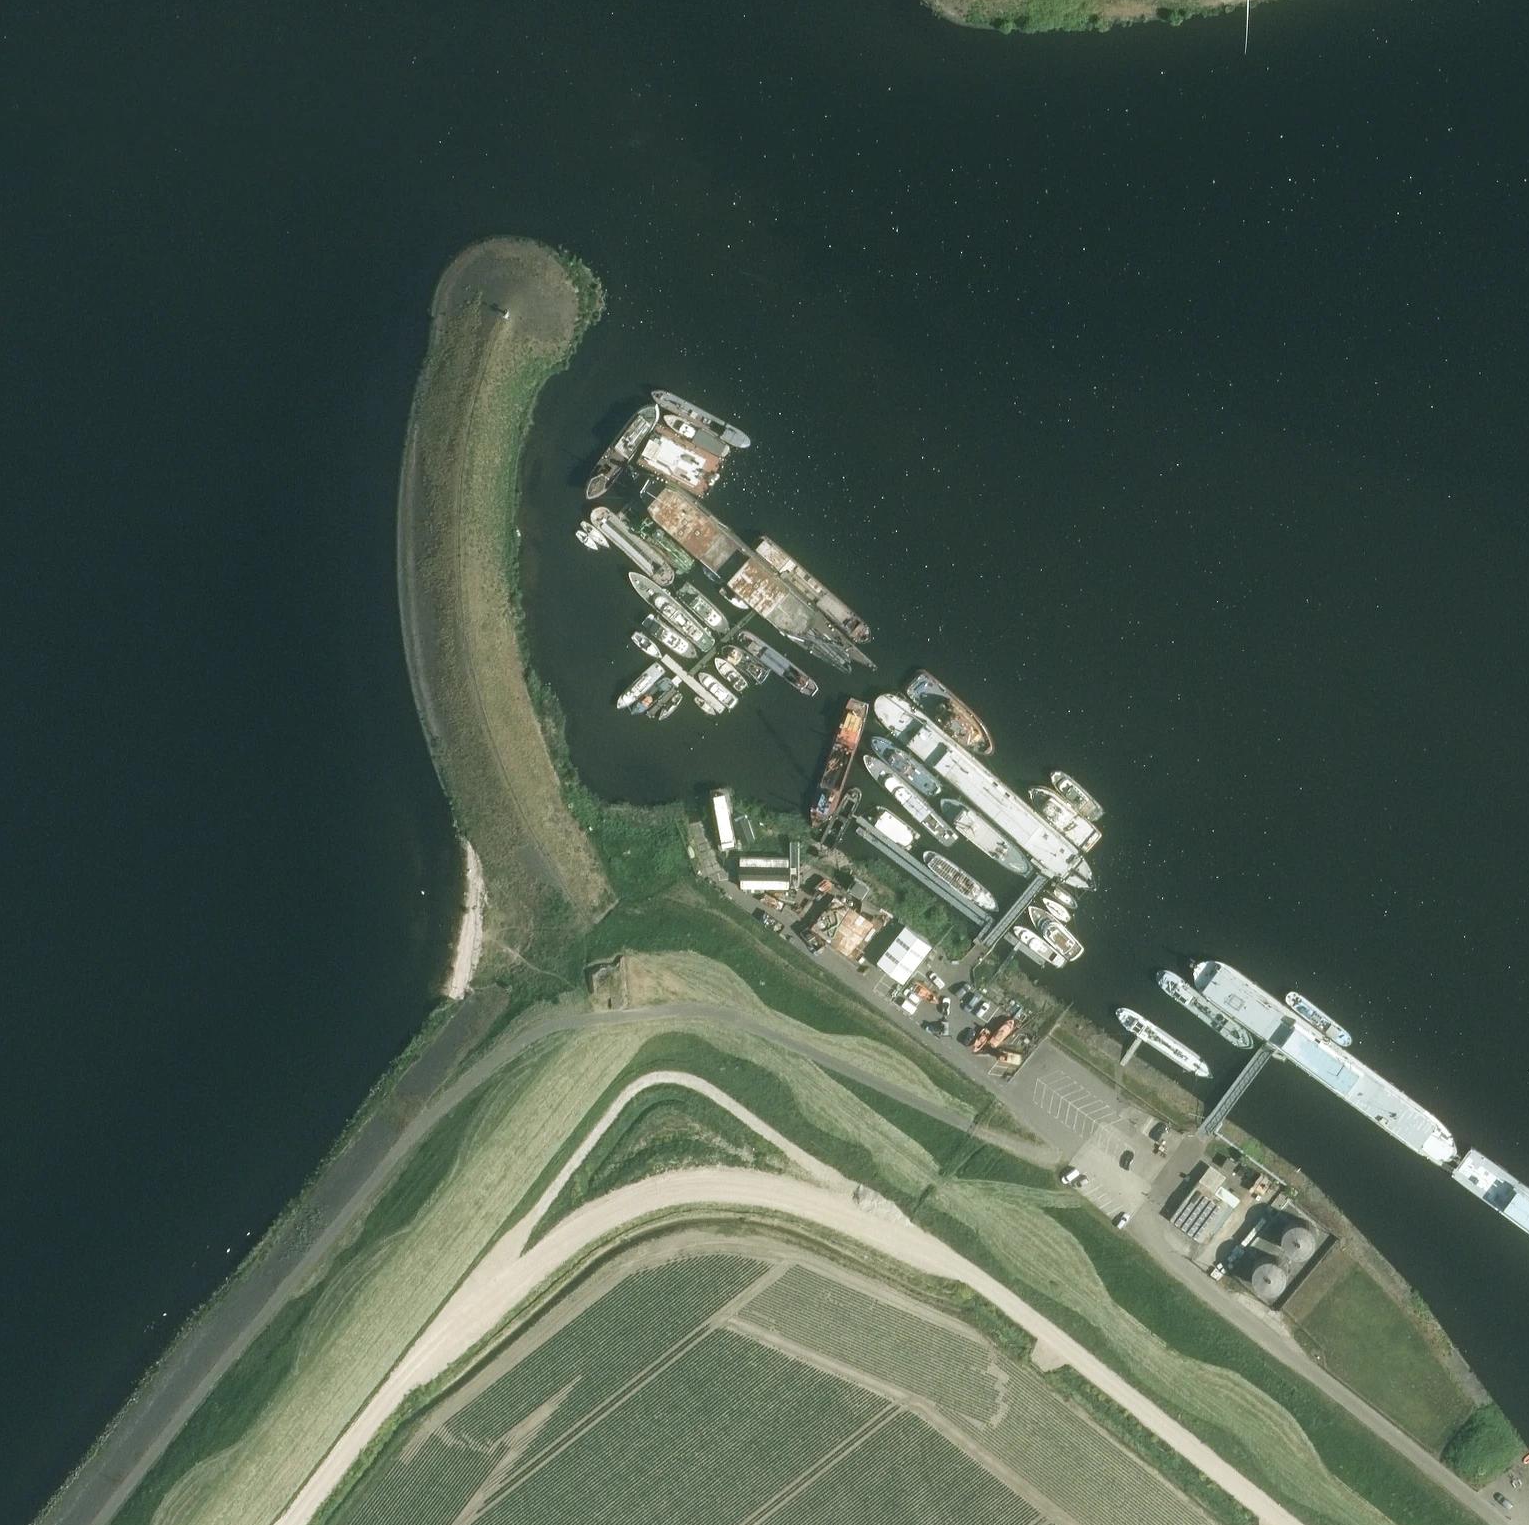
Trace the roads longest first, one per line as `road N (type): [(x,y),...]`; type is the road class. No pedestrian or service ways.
road 1 (track): [(1281,1524),(717,1095),(663,1075),(624,1099),(299,1524)]
road 2 (unclassified): [(1502,1524),(1147,1235),(1142,1206),(1093,1165)]

